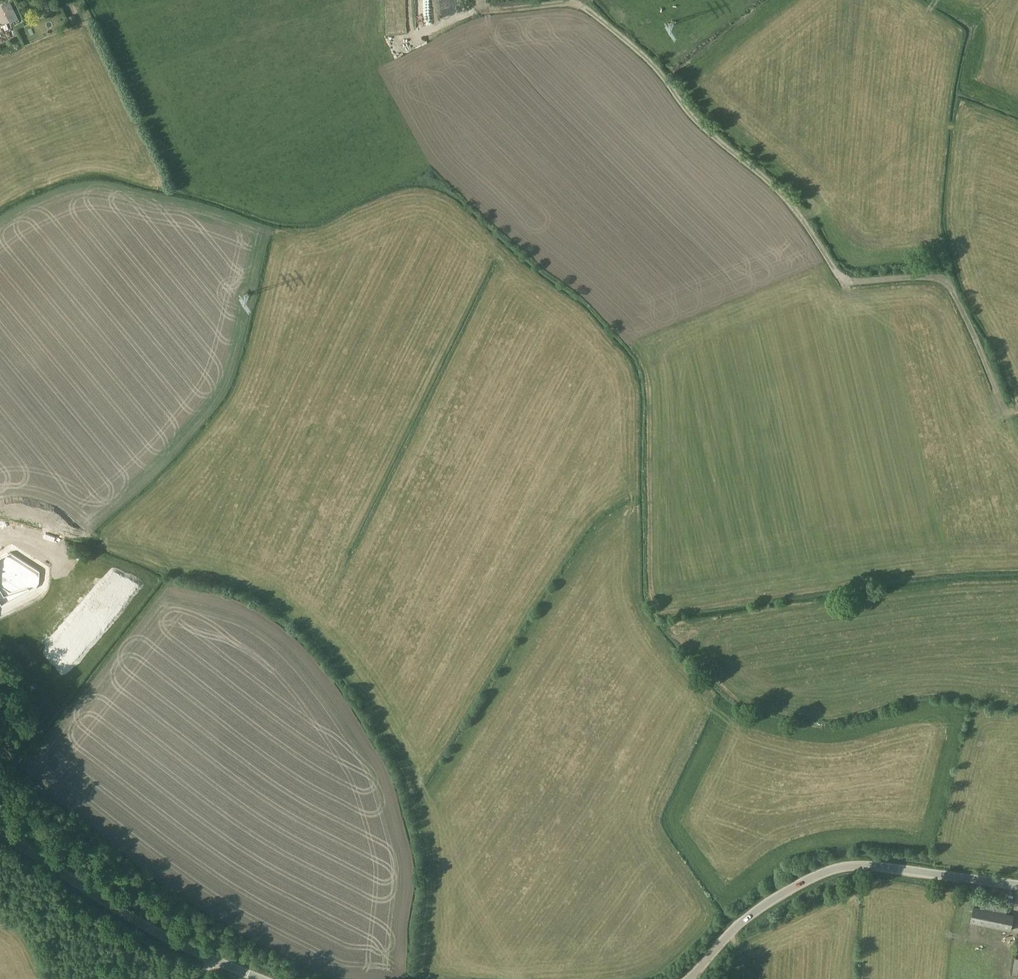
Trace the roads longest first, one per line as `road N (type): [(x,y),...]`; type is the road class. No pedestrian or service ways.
road 1 (unclassified): [(1017,885),(868,866),(832,869),(751,914),(688,978)]
road 2 (unclassified): [(261,978),(141,923),(0,833)]

